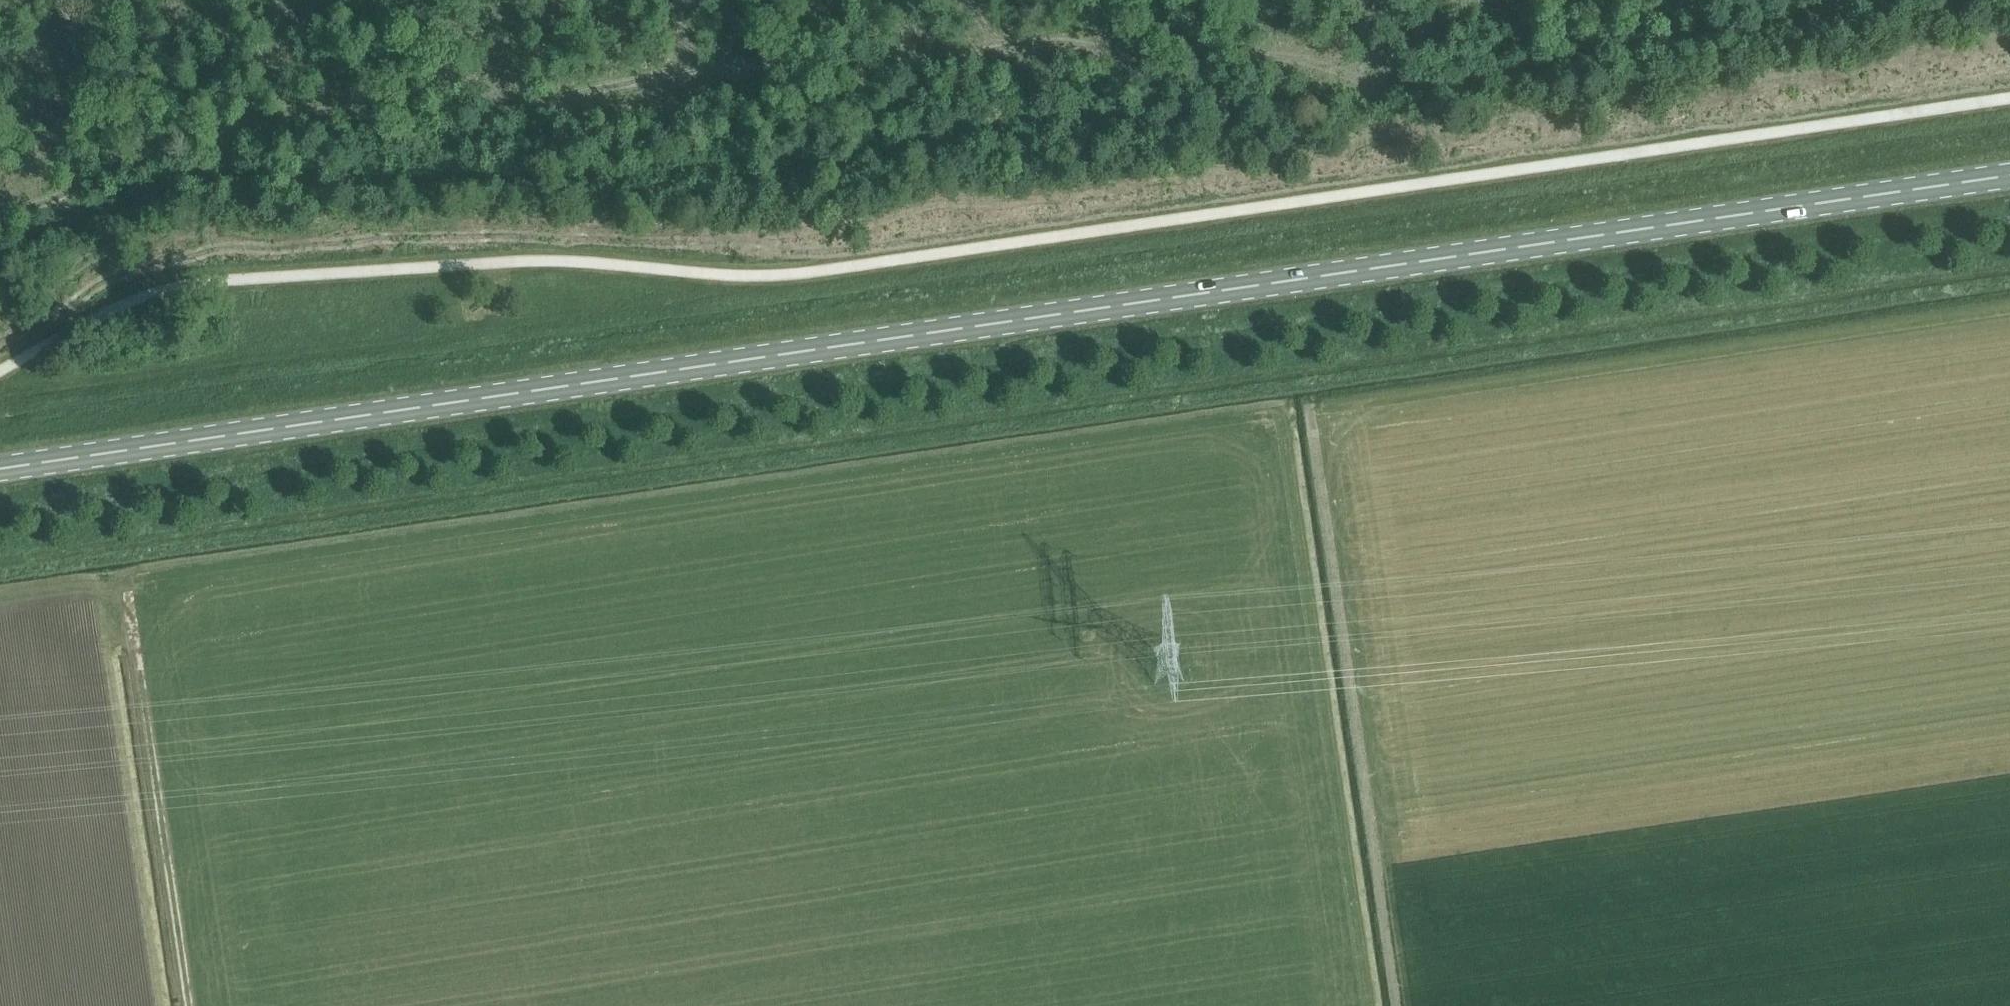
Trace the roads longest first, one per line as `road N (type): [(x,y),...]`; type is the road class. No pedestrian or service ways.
road 1 (primary): [(0,469),(2009,178)]
road 2 (track): [(190,1005),(138,657)]

